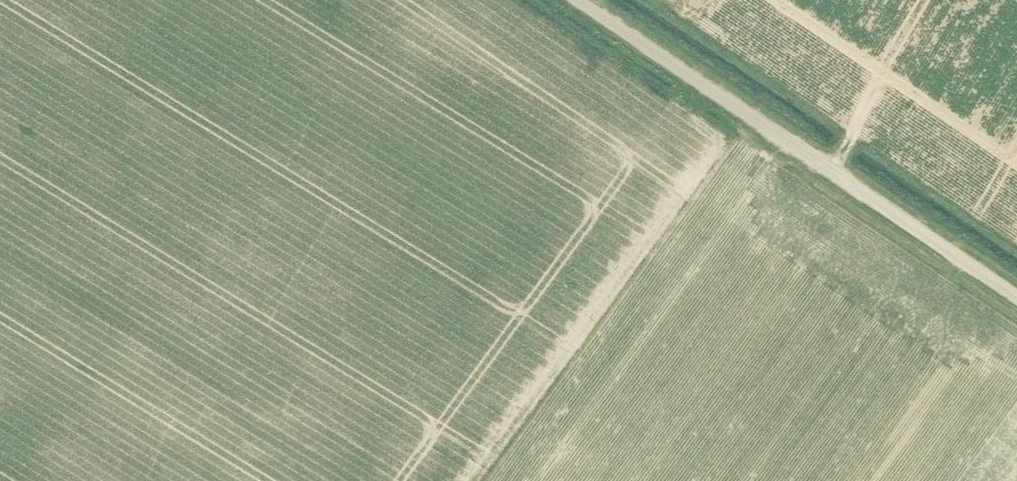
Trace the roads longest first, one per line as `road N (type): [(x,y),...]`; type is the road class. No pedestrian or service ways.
road 1 (unclassified): [(1016,297),(577,0)]

